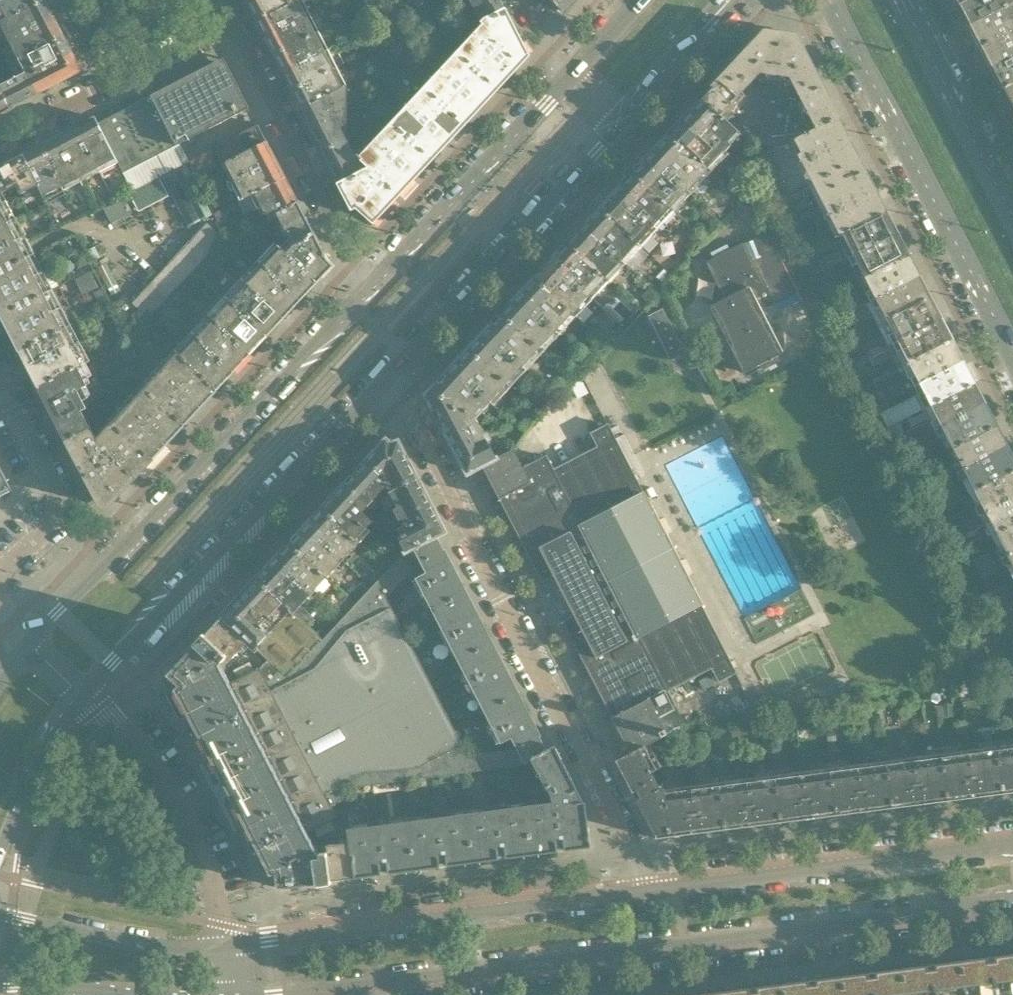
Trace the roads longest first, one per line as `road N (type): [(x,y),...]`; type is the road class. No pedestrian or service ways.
road 1 (secondary): [(287,994),(1012,896)]
road 2 (residential): [(656,893),(384,377)]
road 3 (residential): [(0,140),(232,24),(370,285)]
road 4 (secondary): [(370,285),(29,645)]
road 5 (secondary): [(81,694),(384,377)]
road 6 (secondary): [(656,893),(232,945)]
road 7 (secondary): [(826,0),(1012,368)]
road 8 (secondary): [(1012,847),(656,893)]
road 9 (secondary): [(384,377),(622,119)]
road 10 (residential): [(232,945),(182,814),(130,739),(81,694)]
road 11 (secondary): [(571,66),(370,285)]
road 12 (secondary): [(1012,218),(901,0)]
road 13 (residential): [(0,575),(66,510),(0,382)]
road 14 (secondary): [(232,945),(172,949),(0,914)]
road 15 (secondary): [(0,852),(54,730),(81,694)]
road 16 (secondary): [(0,987),(174,994)]
road 17 (secondary): [(622,119),(734,0)]

